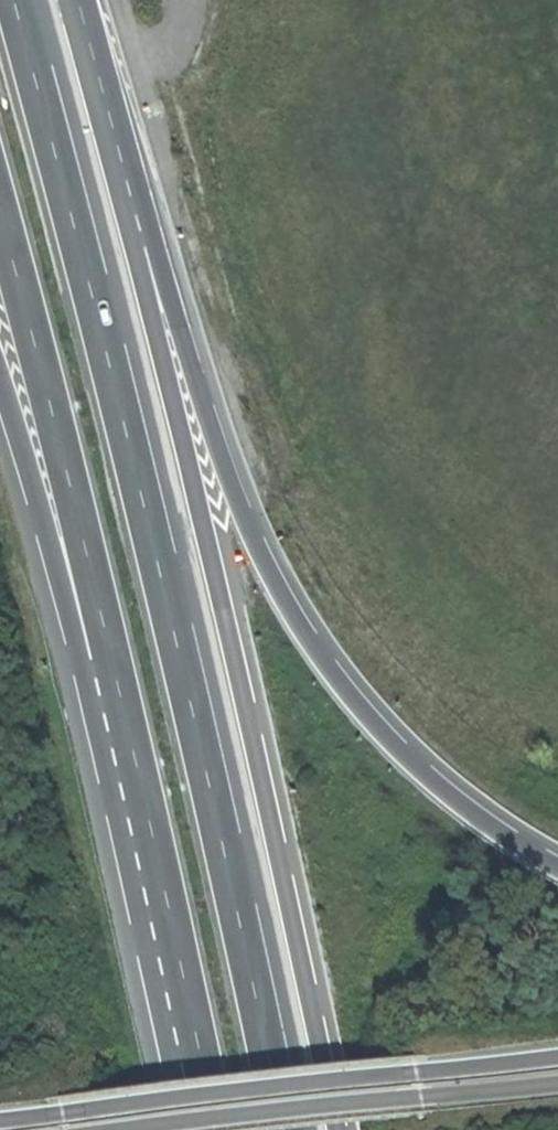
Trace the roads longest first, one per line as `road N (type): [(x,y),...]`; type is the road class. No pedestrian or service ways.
road 1 (motorway): [(284,1129),(90,289),(12,0)]
road 2 (motorway): [(336,1129),(108,116)]
road 3 (motorway): [(557,867),(435,783),(369,720),(267,571),(108,116)]
road 4 (motorway): [(0,206),(133,751)]
road 5 (motorway): [(557,1057),(0,1120)]
road 6 (motorway): [(157,1129),(557,1084)]
road 7 (motorway): [(0,381),(63,596),(133,751)]
road 8 (motorway): [(133,751),(216,1129)]
road 9 (motorway): [(108,116),(76,0)]

